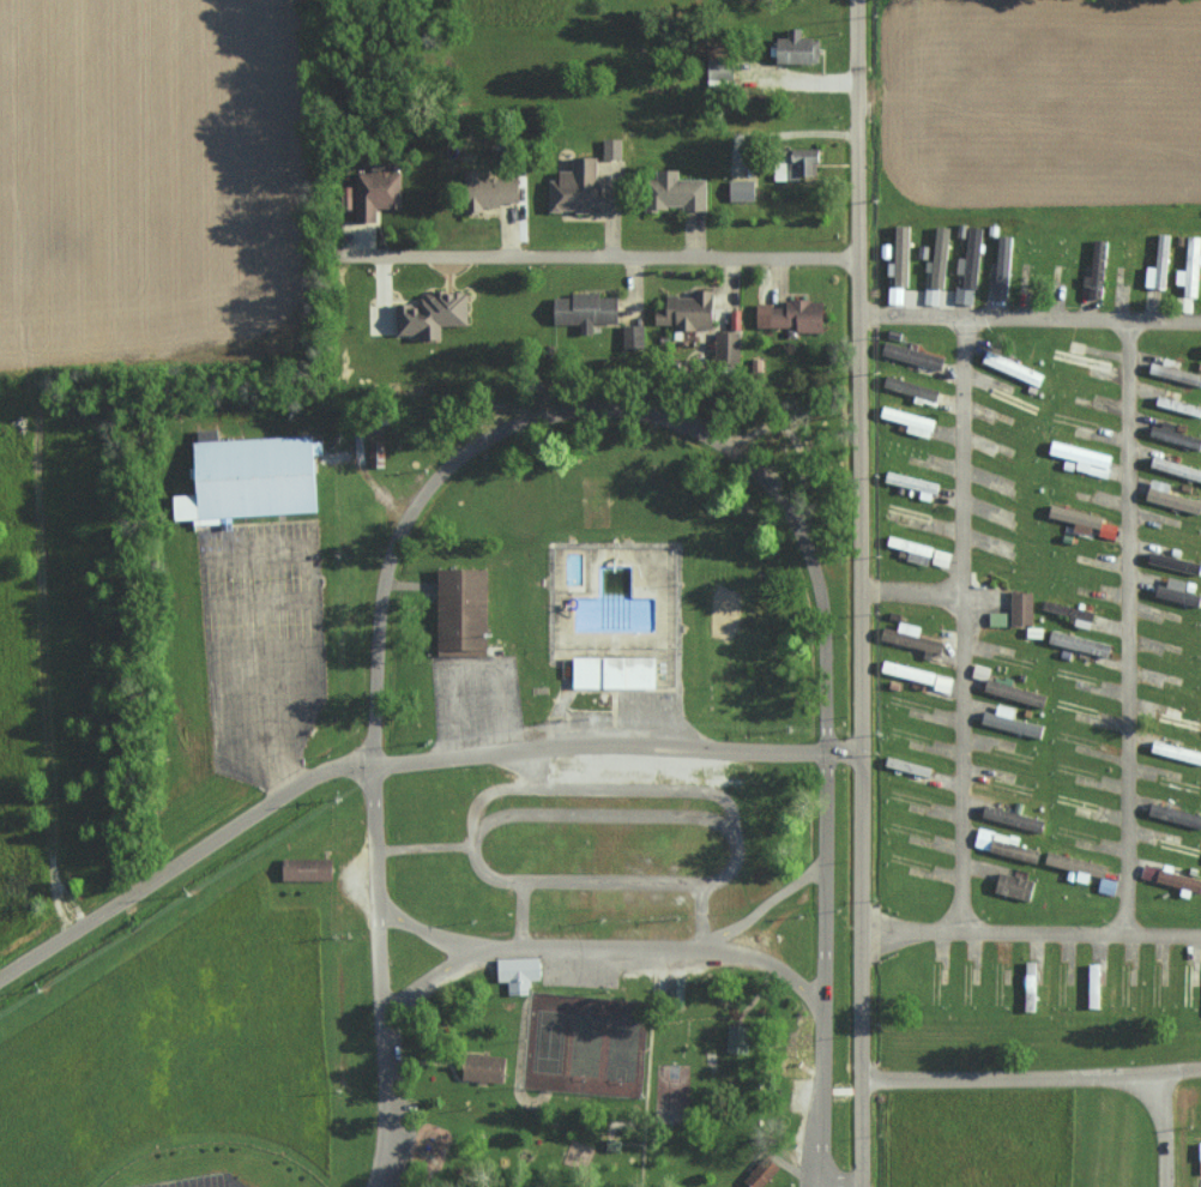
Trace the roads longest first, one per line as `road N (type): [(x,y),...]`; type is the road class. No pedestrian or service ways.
road 1 (residential): [(822,1004),(820,588),(784,504),(726,447),(636,412),(544,418),(465,453),(410,516),(385,586),(372,766)]
road 2 (residential): [(862,1186),(856,0)]
road 3 (residential): [(1200,935),(959,929),(962,319),(1200,324)]
road 4 (residential): [(1125,324),(1128,933)]
road 5 (residential): [(862,753),(597,746),(372,766)]
road 6 (residential): [(822,1004),(775,965),(701,950),(520,946),(466,952),(384,1016)]
road 7 (residential): [(372,766),(332,770),(259,809),(0,980)]
road 8 (residential): [(372,766),(388,1127),(377,1186)]
road 9 (residential): [(862,1083),(1160,1079),(1163,1186)]
road 10 (residential): [(819,1186),(822,1004)]
road 11 (residential): [(823,860),(701,950)]

